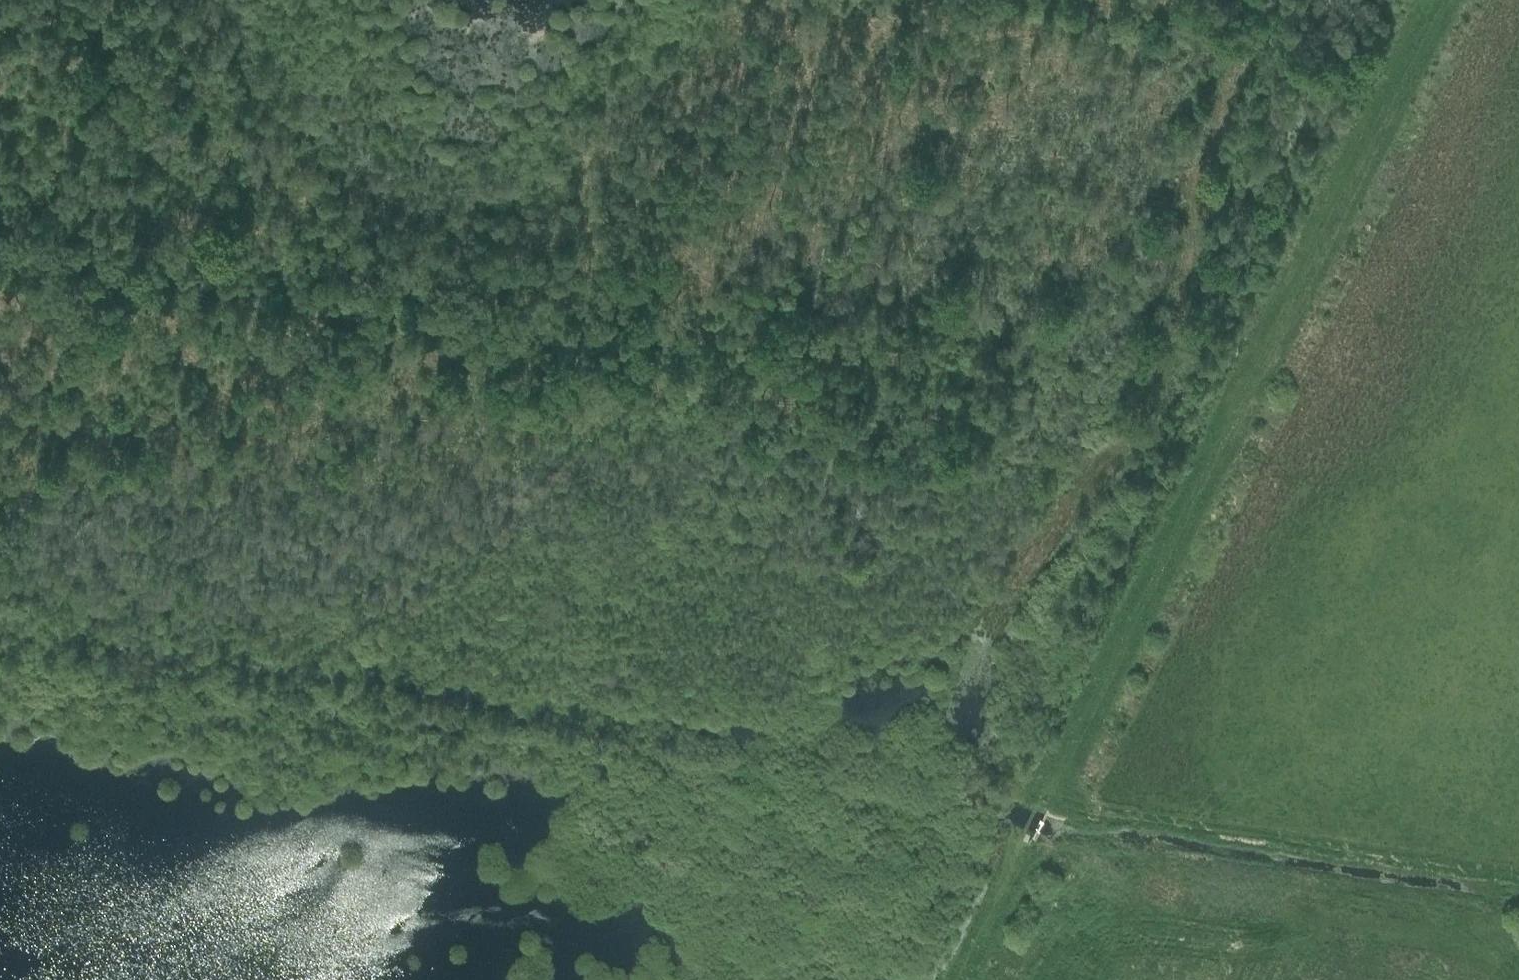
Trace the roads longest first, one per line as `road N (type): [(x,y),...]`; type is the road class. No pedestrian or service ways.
road 1 (track): [(1036,807),(1118,658),(1434,0)]
road 2 (track): [(954,979),(1023,834)]

